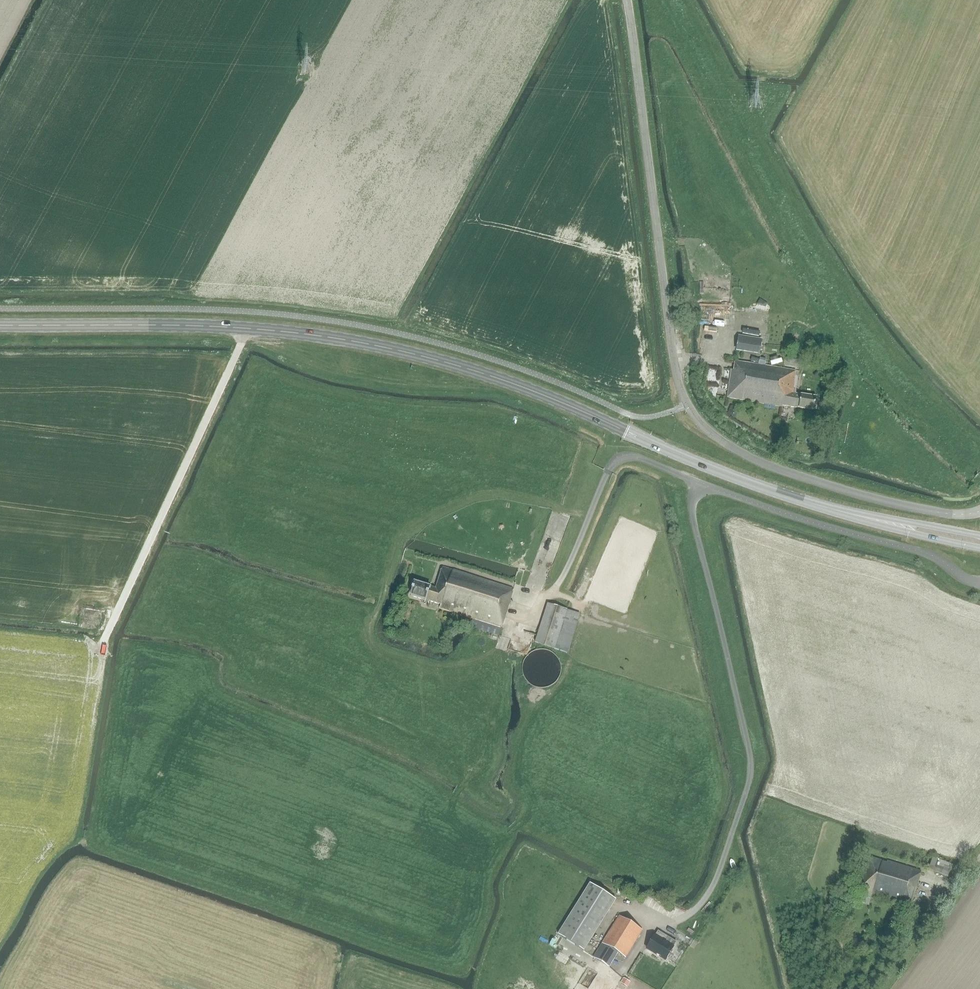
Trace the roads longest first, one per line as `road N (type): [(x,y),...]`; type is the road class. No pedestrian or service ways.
road 1 (primary): [(0,325),(211,325),(364,342),(518,385),(715,469),(859,516)]
road 2 (unclassified): [(979,511),(939,512),(775,468),(713,434),(692,413),(672,351),(627,0)]
road 3 (unclassified): [(677,921),(709,893),(751,775),(691,513),(699,483)]
road 4 (track): [(104,642),(246,328)]
road 5 (unclassified): [(979,582),(926,553),(699,483)]
road 6 (primary): [(859,516),(979,547)]
road 7 (primary): [(979,536),(859,516)]

